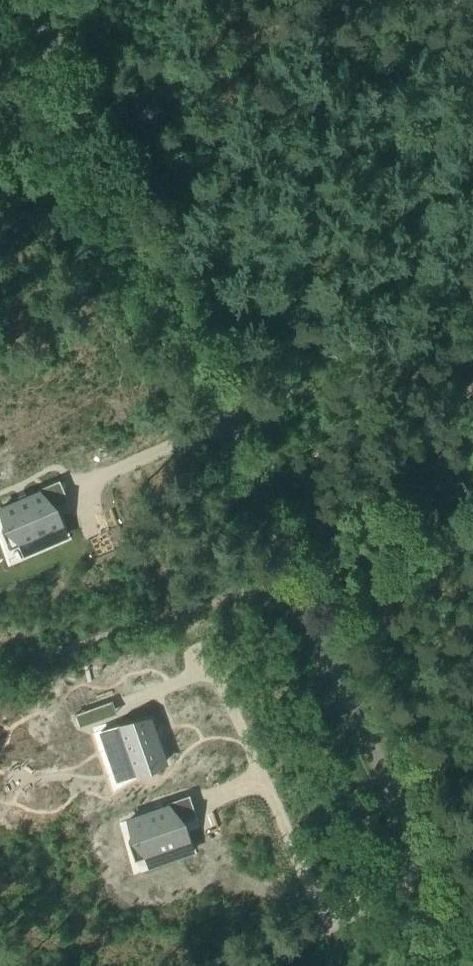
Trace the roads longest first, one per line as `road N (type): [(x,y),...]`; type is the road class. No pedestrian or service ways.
road 1 (unclassified): [(469,965),(32,0)]
road 2 (track): [(0,674),(270,585),(472,481)]
road 3 (track): [(0,280),(125,203)]

